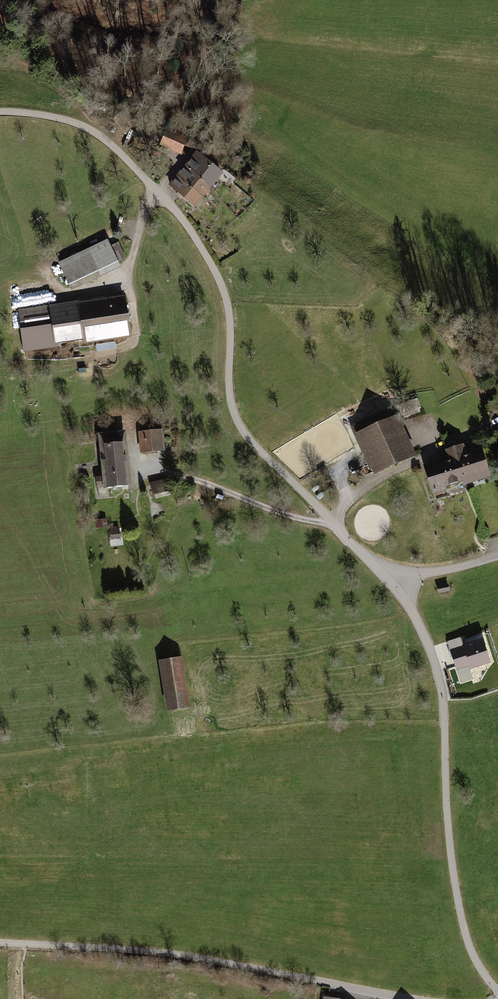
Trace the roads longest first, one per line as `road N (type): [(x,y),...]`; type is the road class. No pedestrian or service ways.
road 1 (unclassified): [(0,112),(46,116),(94,132),(184,220),(227,300),(237,419),(334,525)]
road 2 (unclassified): [(387,580),(410,608),(435,664),(458,903),(474,958),(497,991)]
road 3 (unclassified): [(0,945),(236,964),(401,998)]
road 4 (residential): [(139,469),(334,525)]

